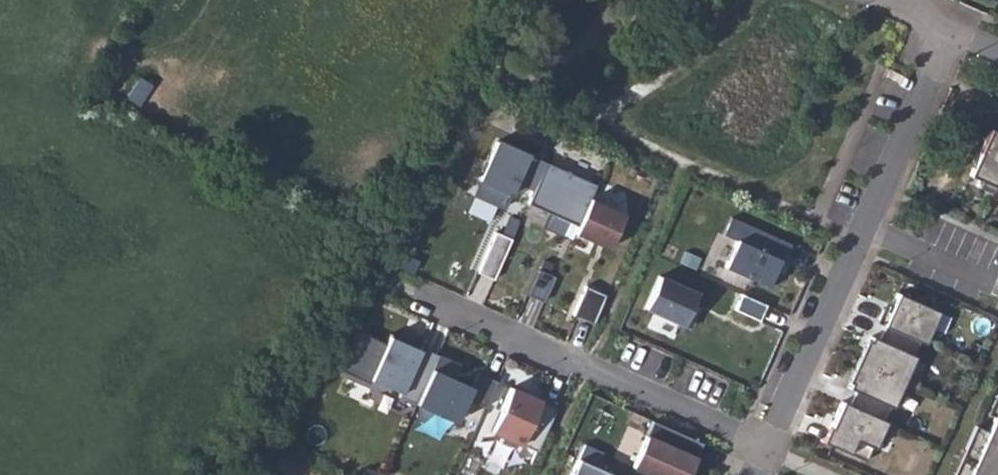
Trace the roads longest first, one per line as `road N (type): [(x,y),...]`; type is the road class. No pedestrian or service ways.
road 1 (residential): [(953,28),(763,444)]
road 2 (residential): [(763,444),(418,295)]

